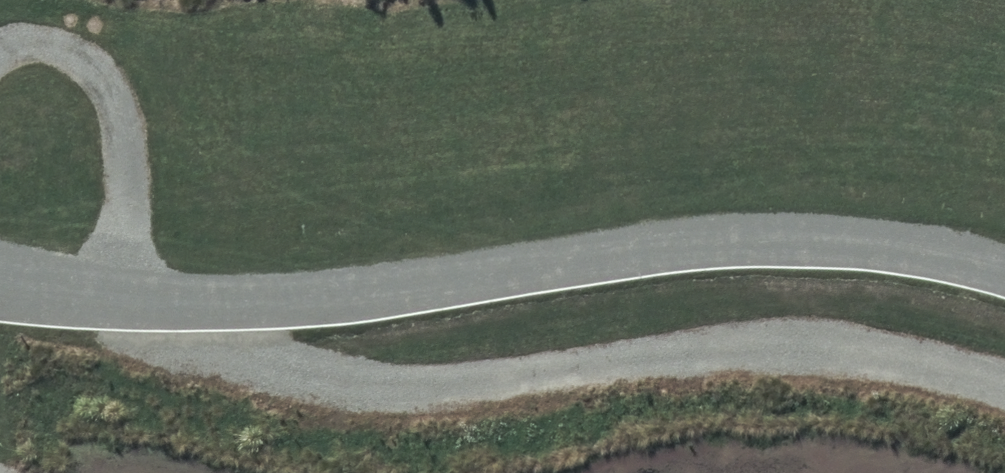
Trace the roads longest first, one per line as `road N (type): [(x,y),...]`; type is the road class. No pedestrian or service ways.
road 1 (track): [(0,274),(121,290),(303,294),(775,236),(957,252),(1004,272)]
road 2 (track): [(1004,393),(857,346),(716,338),(413,396),(300,373),(121,290)]

